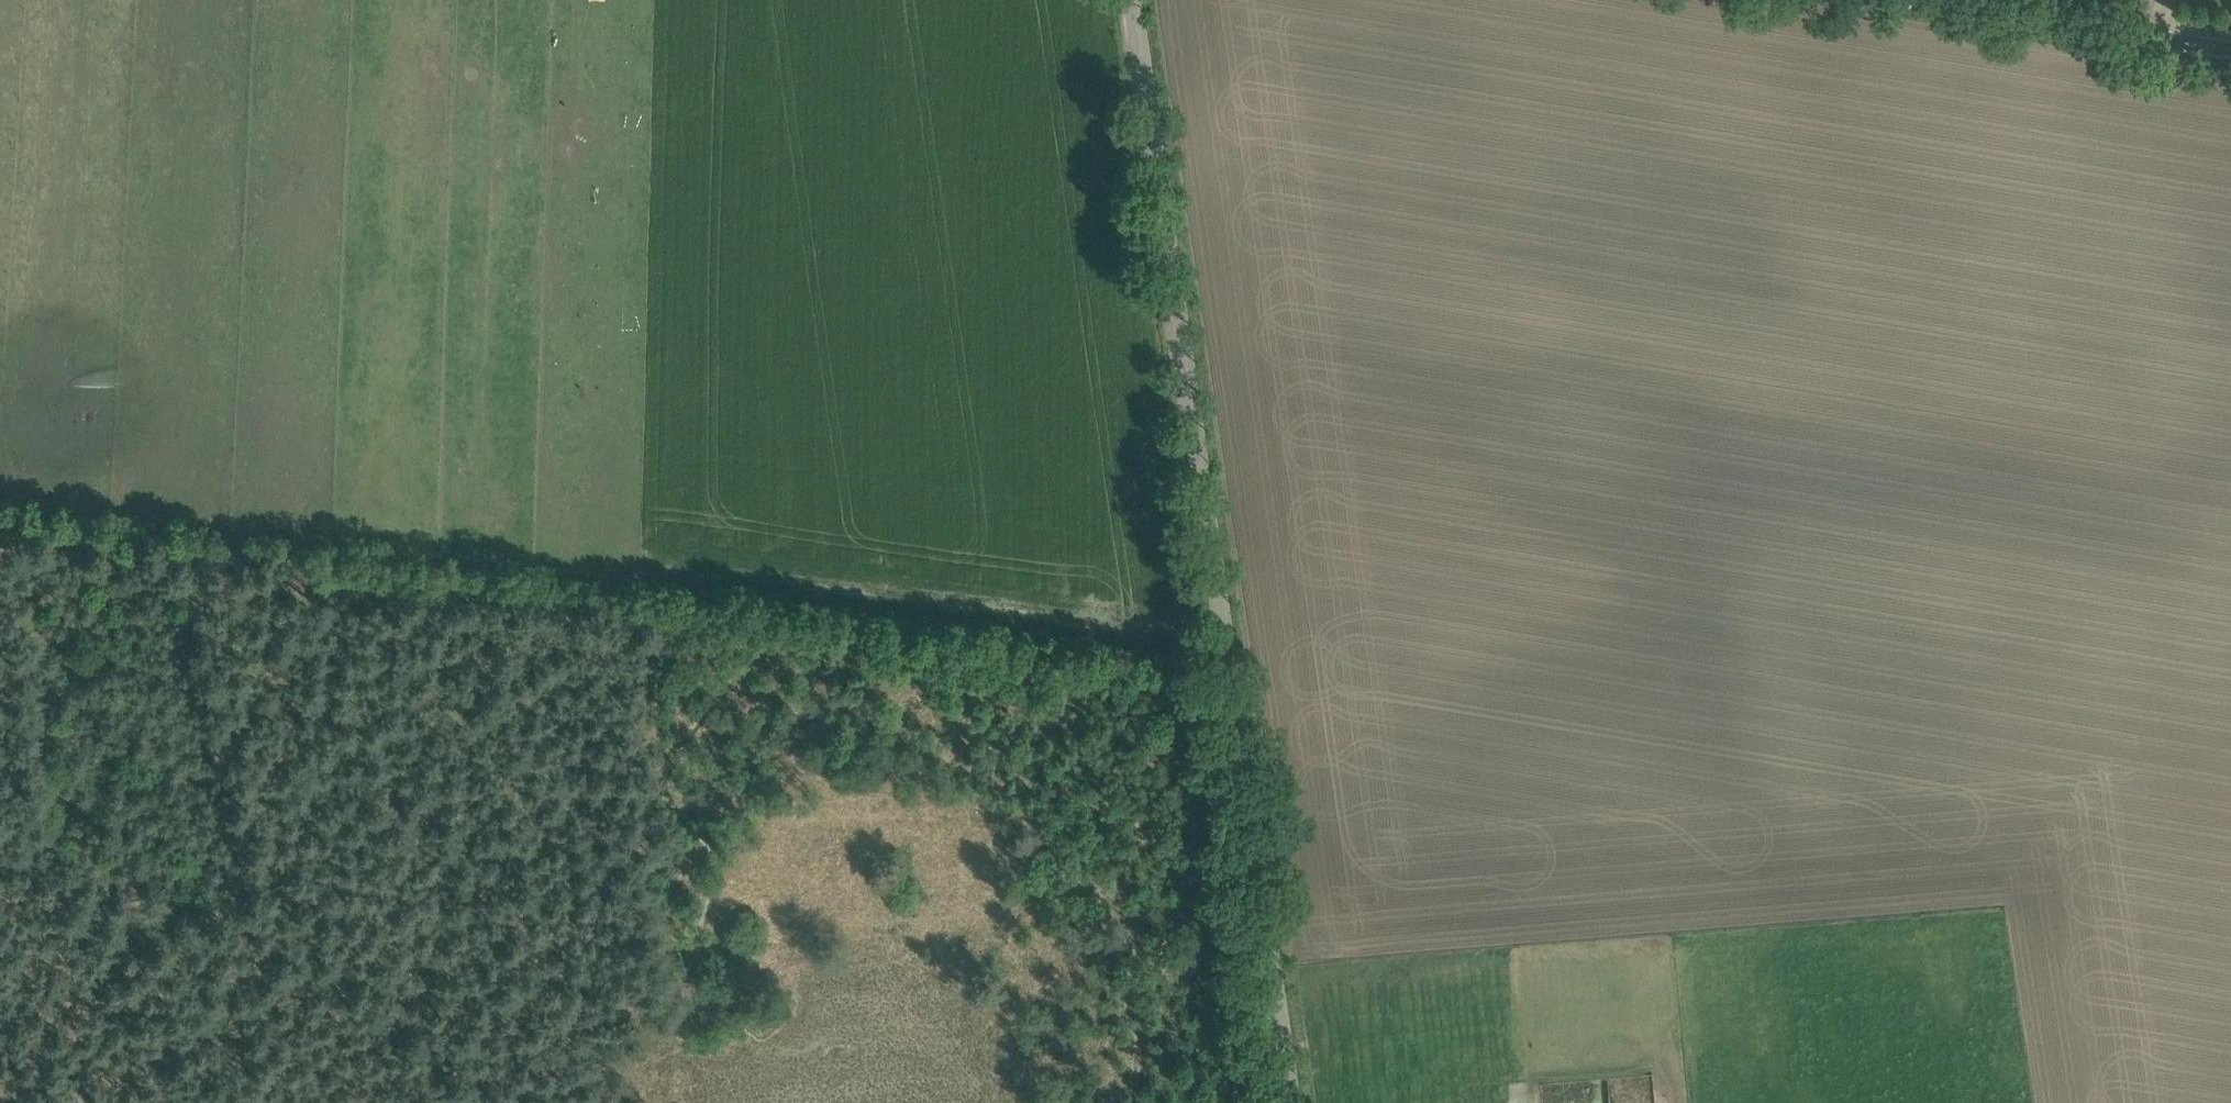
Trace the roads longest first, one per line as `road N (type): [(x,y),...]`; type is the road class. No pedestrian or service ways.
road 1 (tertiary): [(1294,1102),(1136,0)]
road 2 (unclassified): [(2230,51),(1926,0)]

